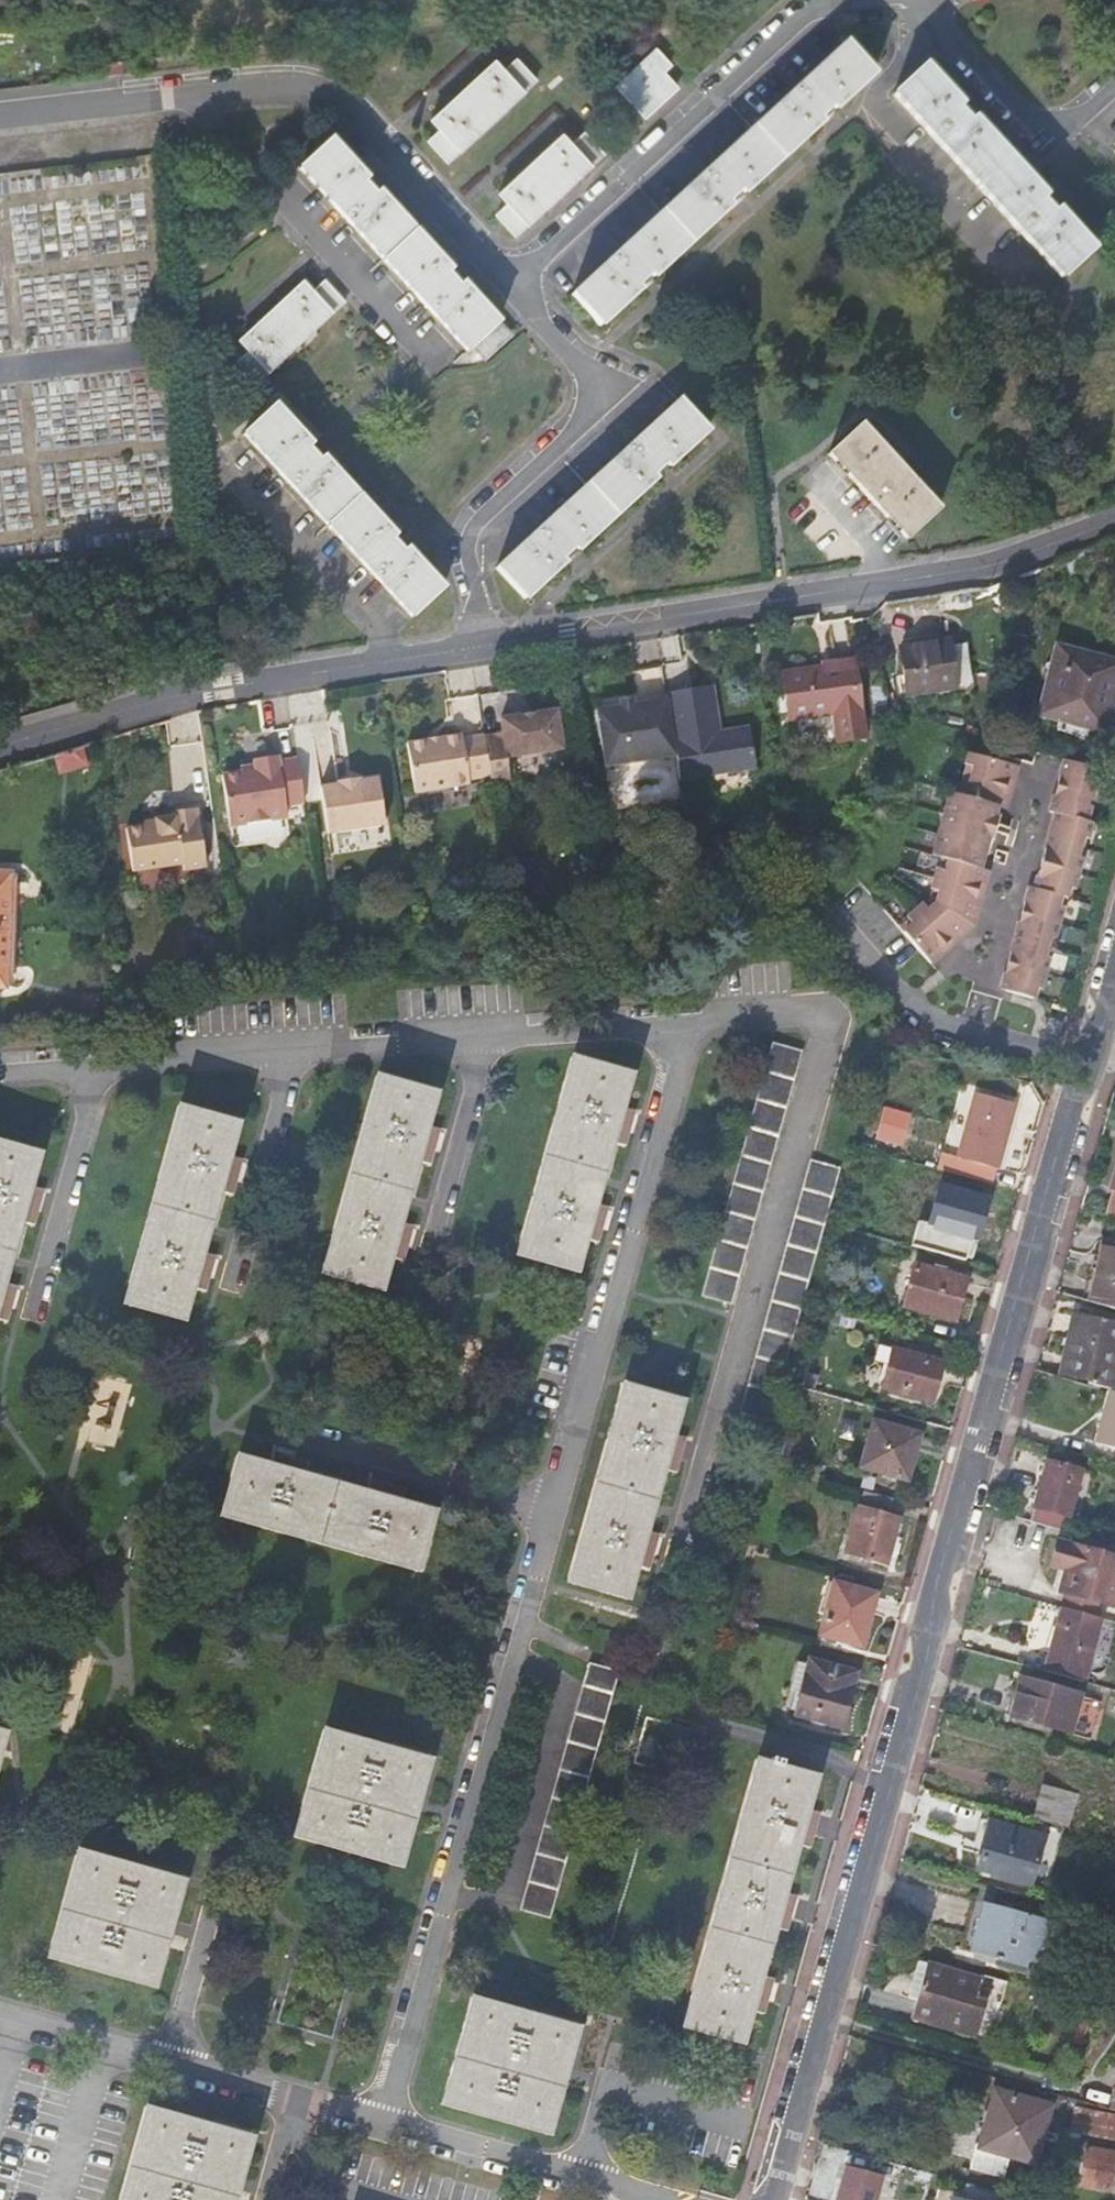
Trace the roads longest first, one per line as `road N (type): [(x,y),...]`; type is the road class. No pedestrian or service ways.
road 1 (residential): [(770,2199),(1114,967)]
road 2 (residential): [(1114,517),(987,567),(222,688),(0,745)]

